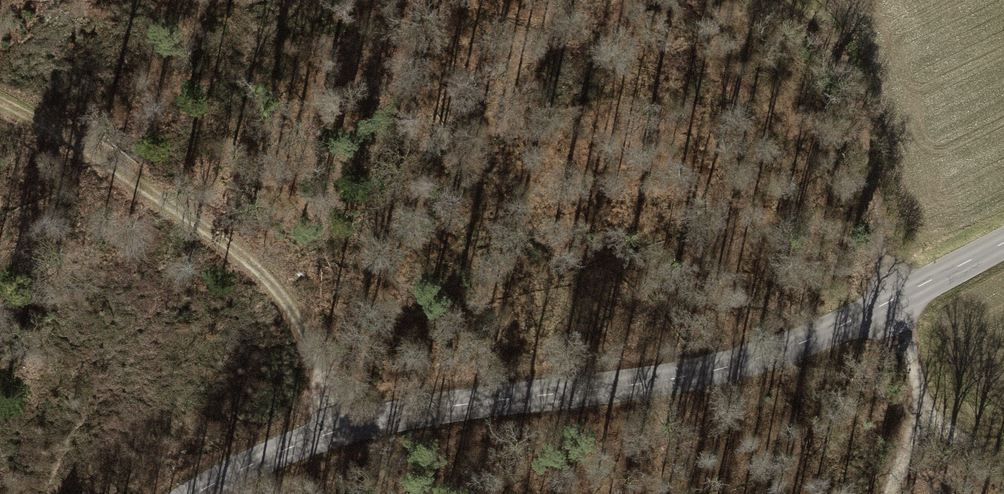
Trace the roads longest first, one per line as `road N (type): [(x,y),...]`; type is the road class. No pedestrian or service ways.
road 1 (tertiary): [(197,493),(366,416),(733,363),(895,301),(1003,246)]
road 2 (track): [(775,0),(811,27),(845,70),(918,391),(896,493)]
road 3 (track): [(0,102),(289,265),(366,416)]

